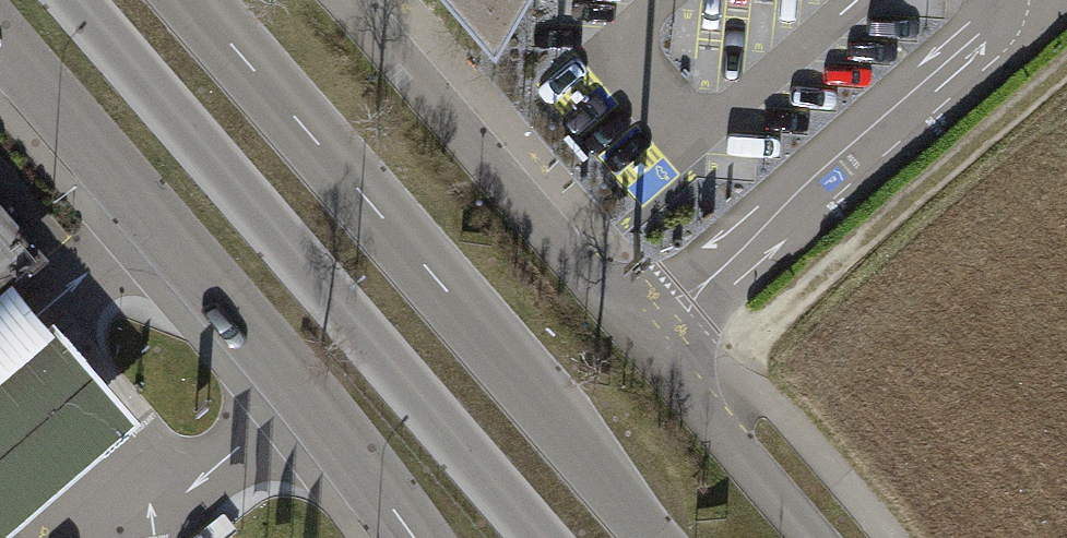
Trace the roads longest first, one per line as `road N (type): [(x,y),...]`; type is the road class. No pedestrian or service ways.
road 1 (secondary): [(81,0),(543,537)]
road 2 (secondary): [(655,537),(195,0)]
road 3 (unclassified): [(0,44),(411,537)]
road 4 (track): [(724,371),(816,278),(1066,67)]

